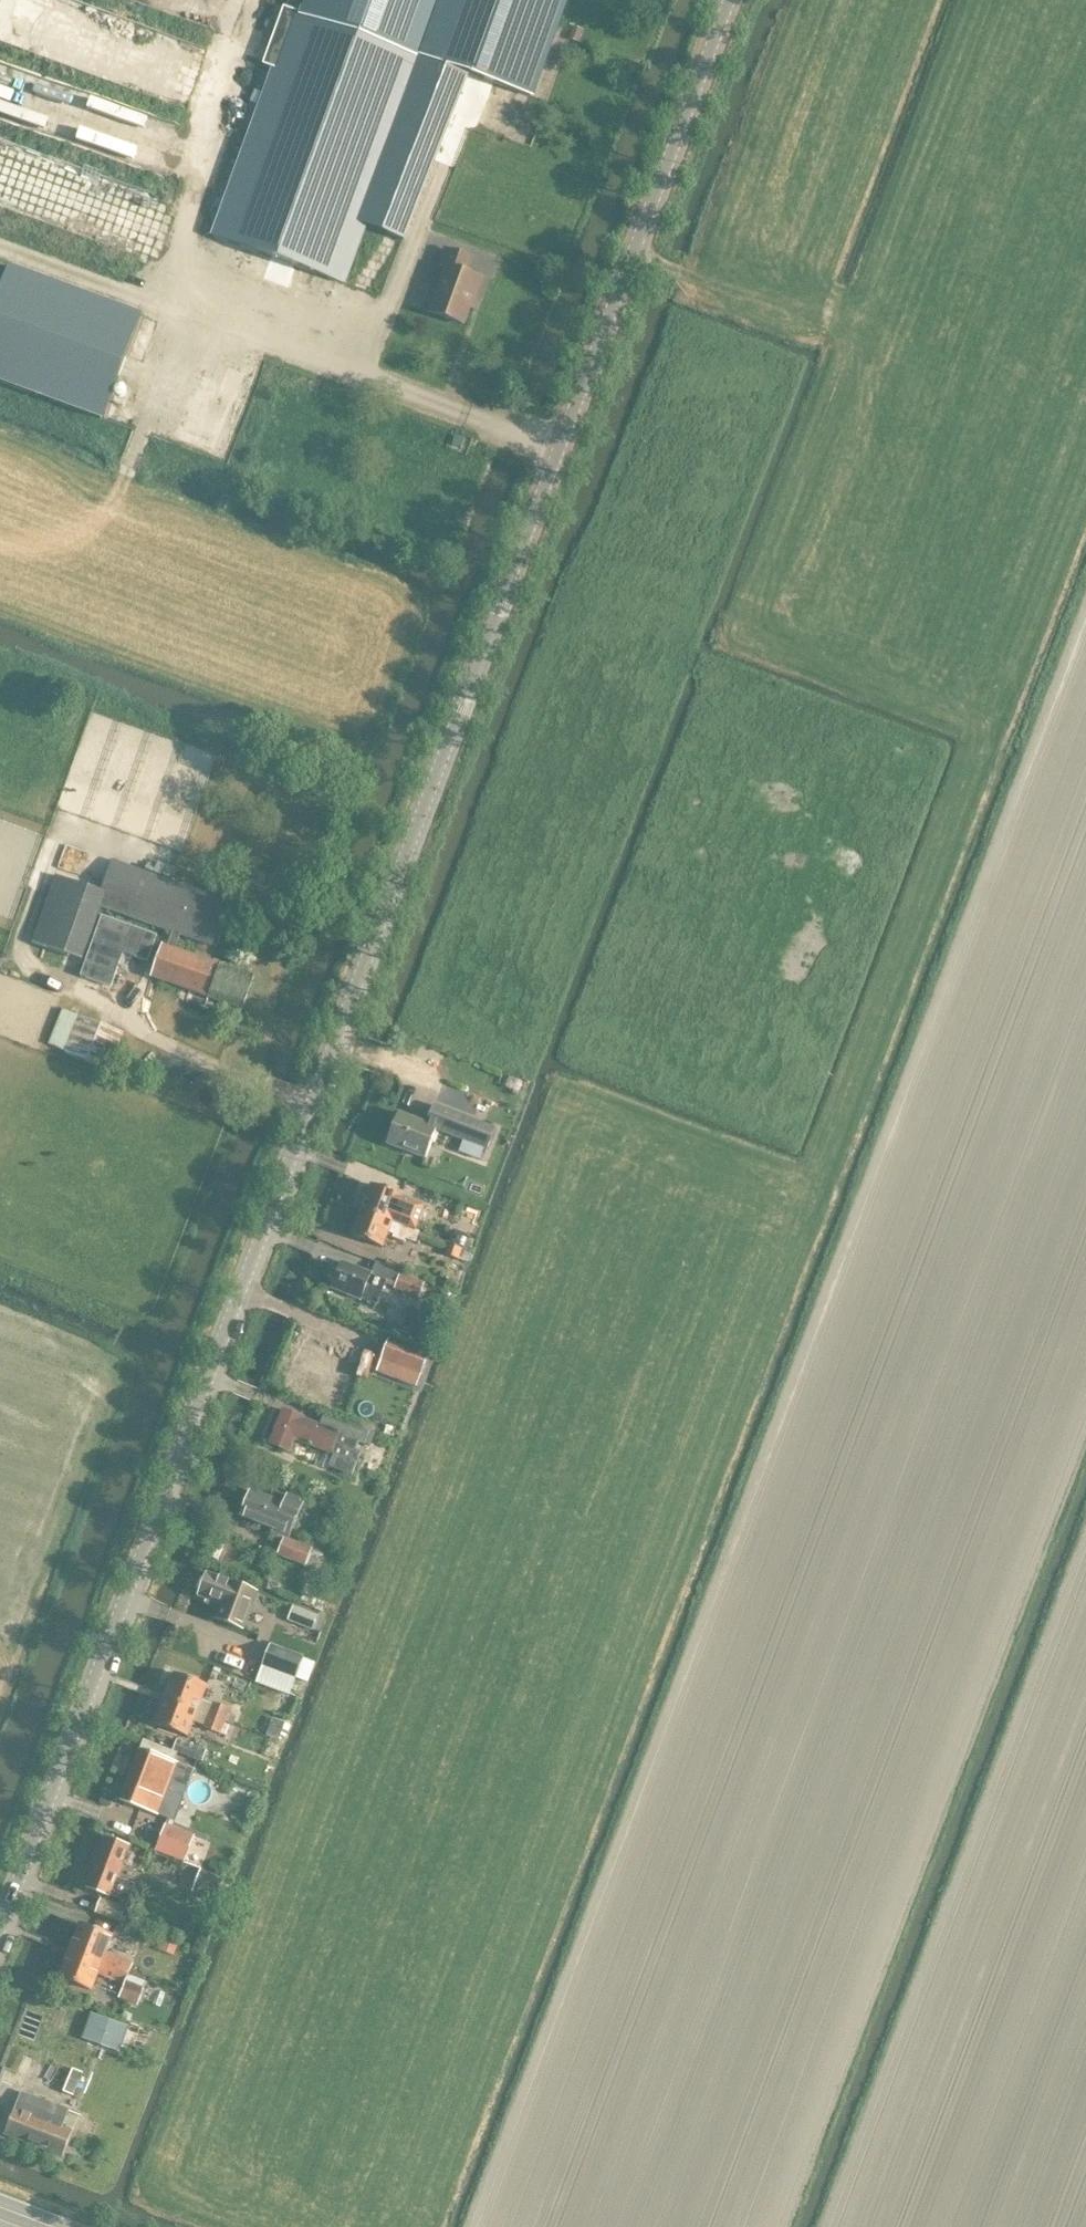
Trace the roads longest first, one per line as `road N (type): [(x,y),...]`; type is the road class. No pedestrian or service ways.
road 1 (unclassified): [(0,1929),(731,0)]

